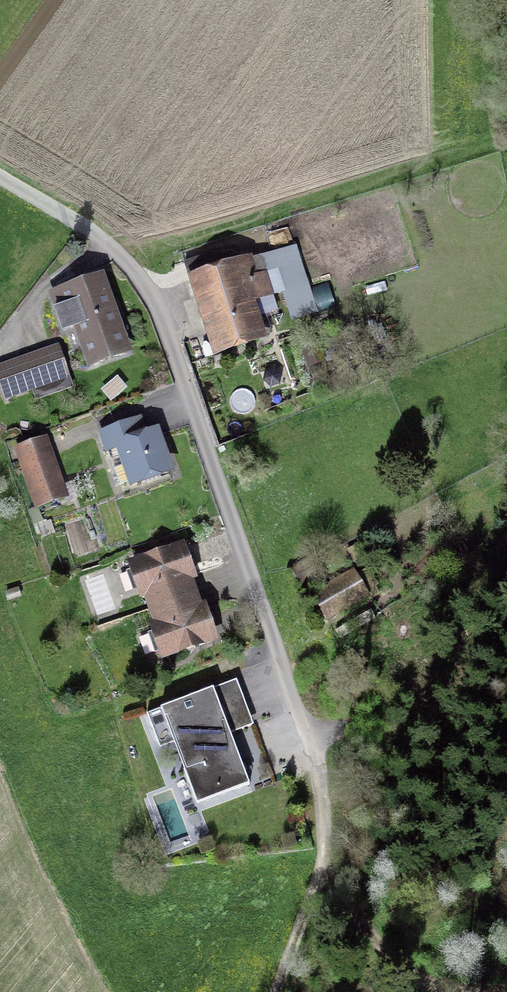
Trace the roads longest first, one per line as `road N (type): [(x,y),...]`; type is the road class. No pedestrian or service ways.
road 1 (residential): [(0,177),(104,241),(156,303),(285,674)]
road 2 (track): [(506,991),(451,991),(412,977),(371,940),(320,872)]
road 3 (track): [(324,848),(277,991)]

